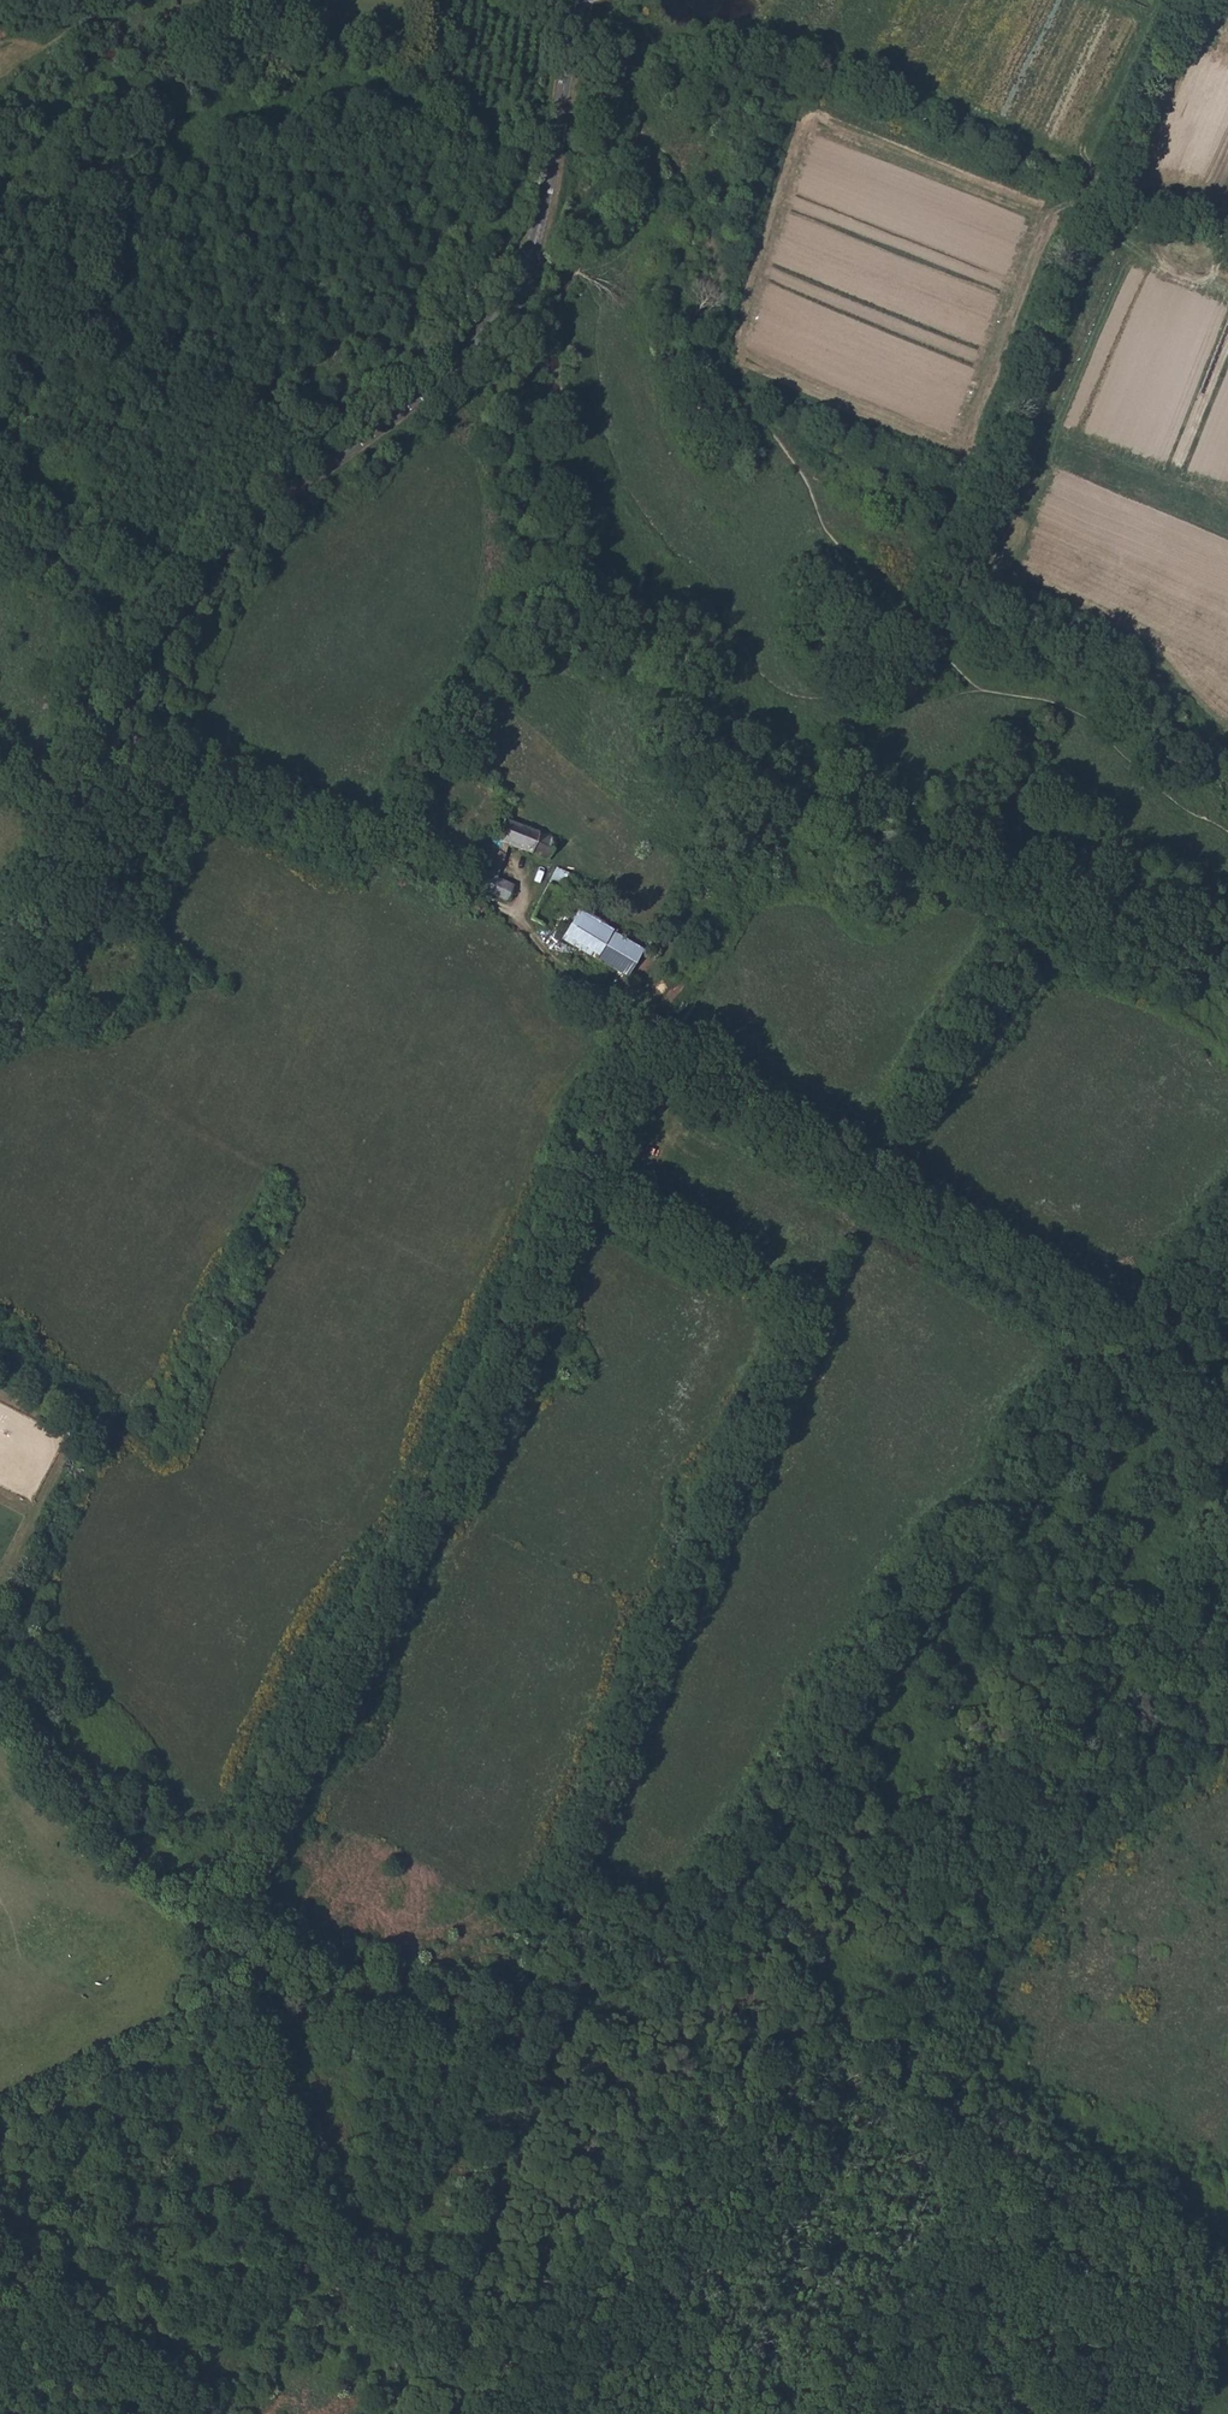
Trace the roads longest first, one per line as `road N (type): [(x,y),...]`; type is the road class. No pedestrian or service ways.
road 1 (tertiary): [(0,951),(194,579),(498,303),(551,162),(576,0)]

